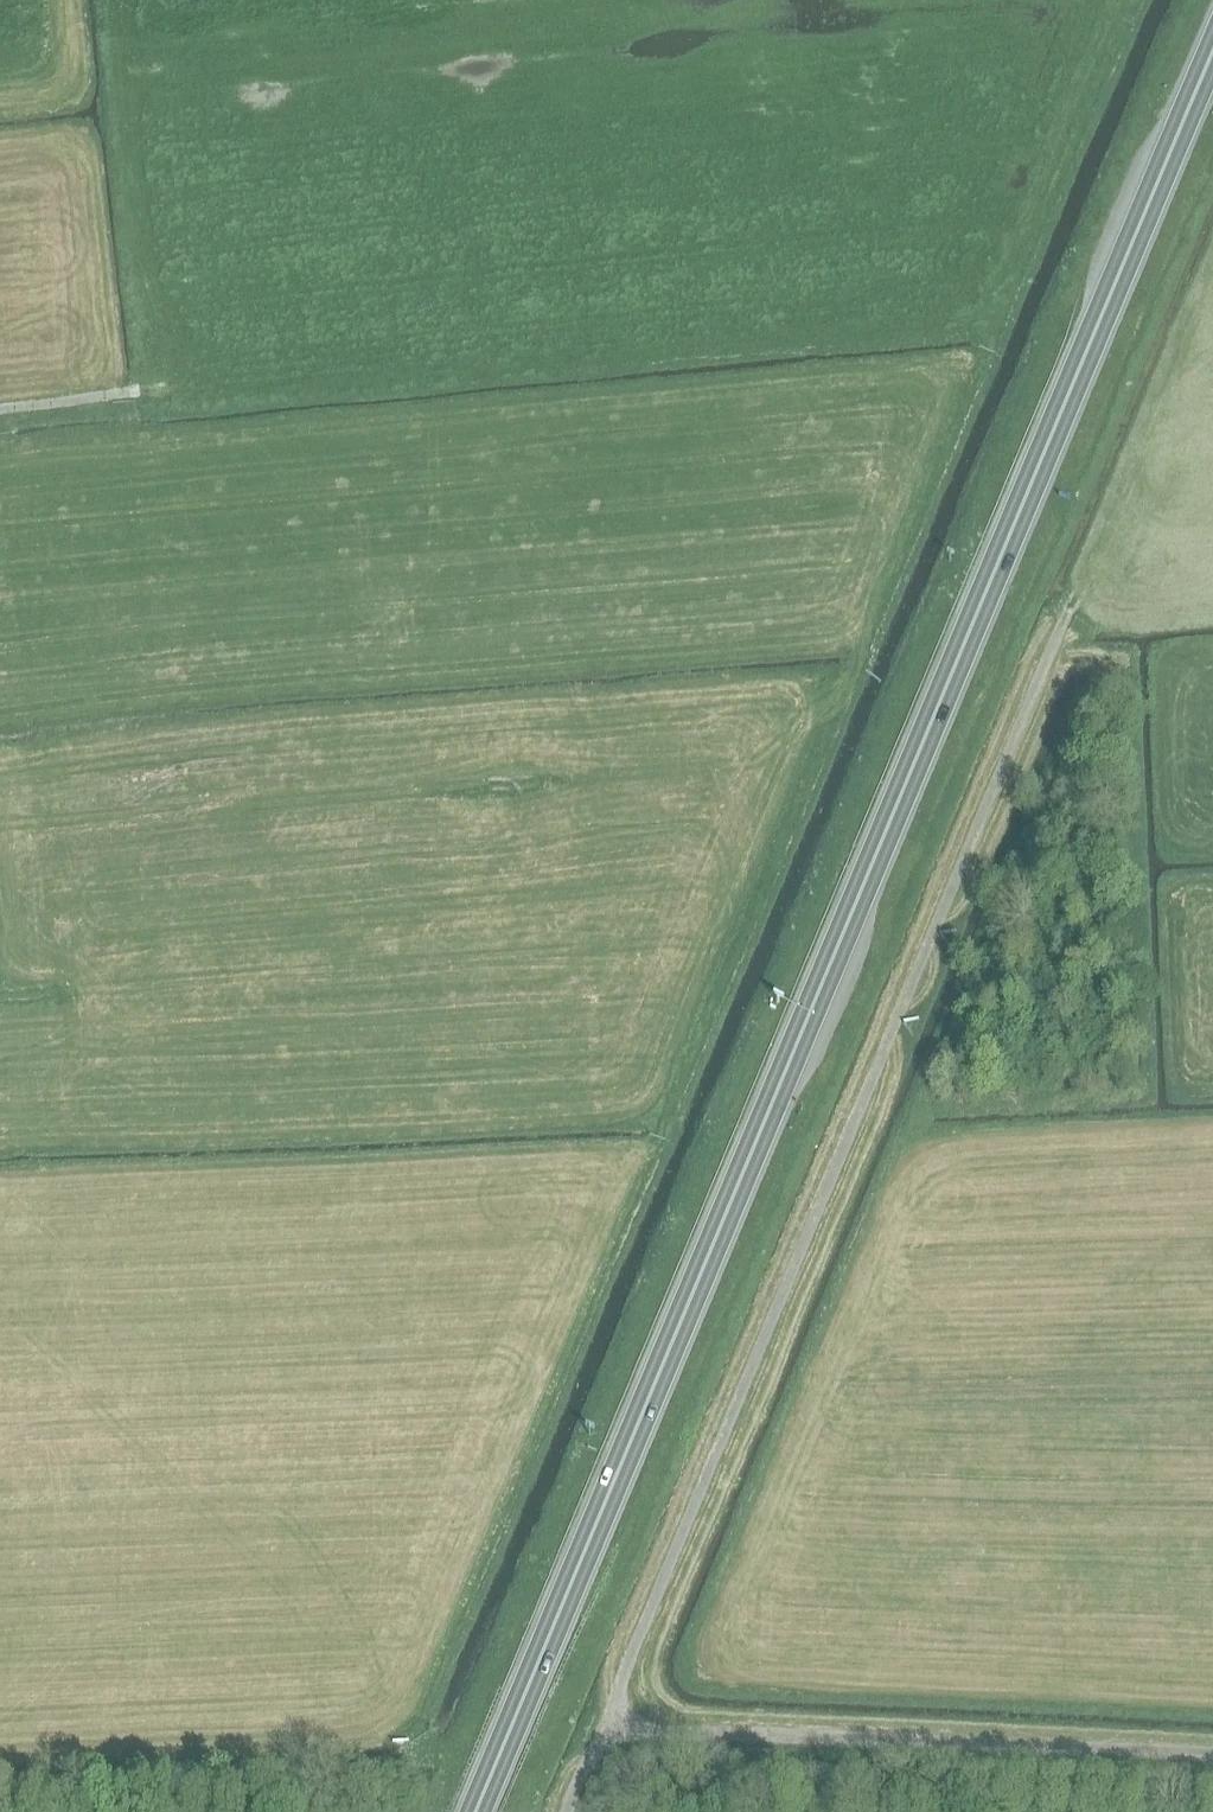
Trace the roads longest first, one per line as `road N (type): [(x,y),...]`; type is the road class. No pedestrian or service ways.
road 1 (trunk): [(473,1811),(1212,56)]

